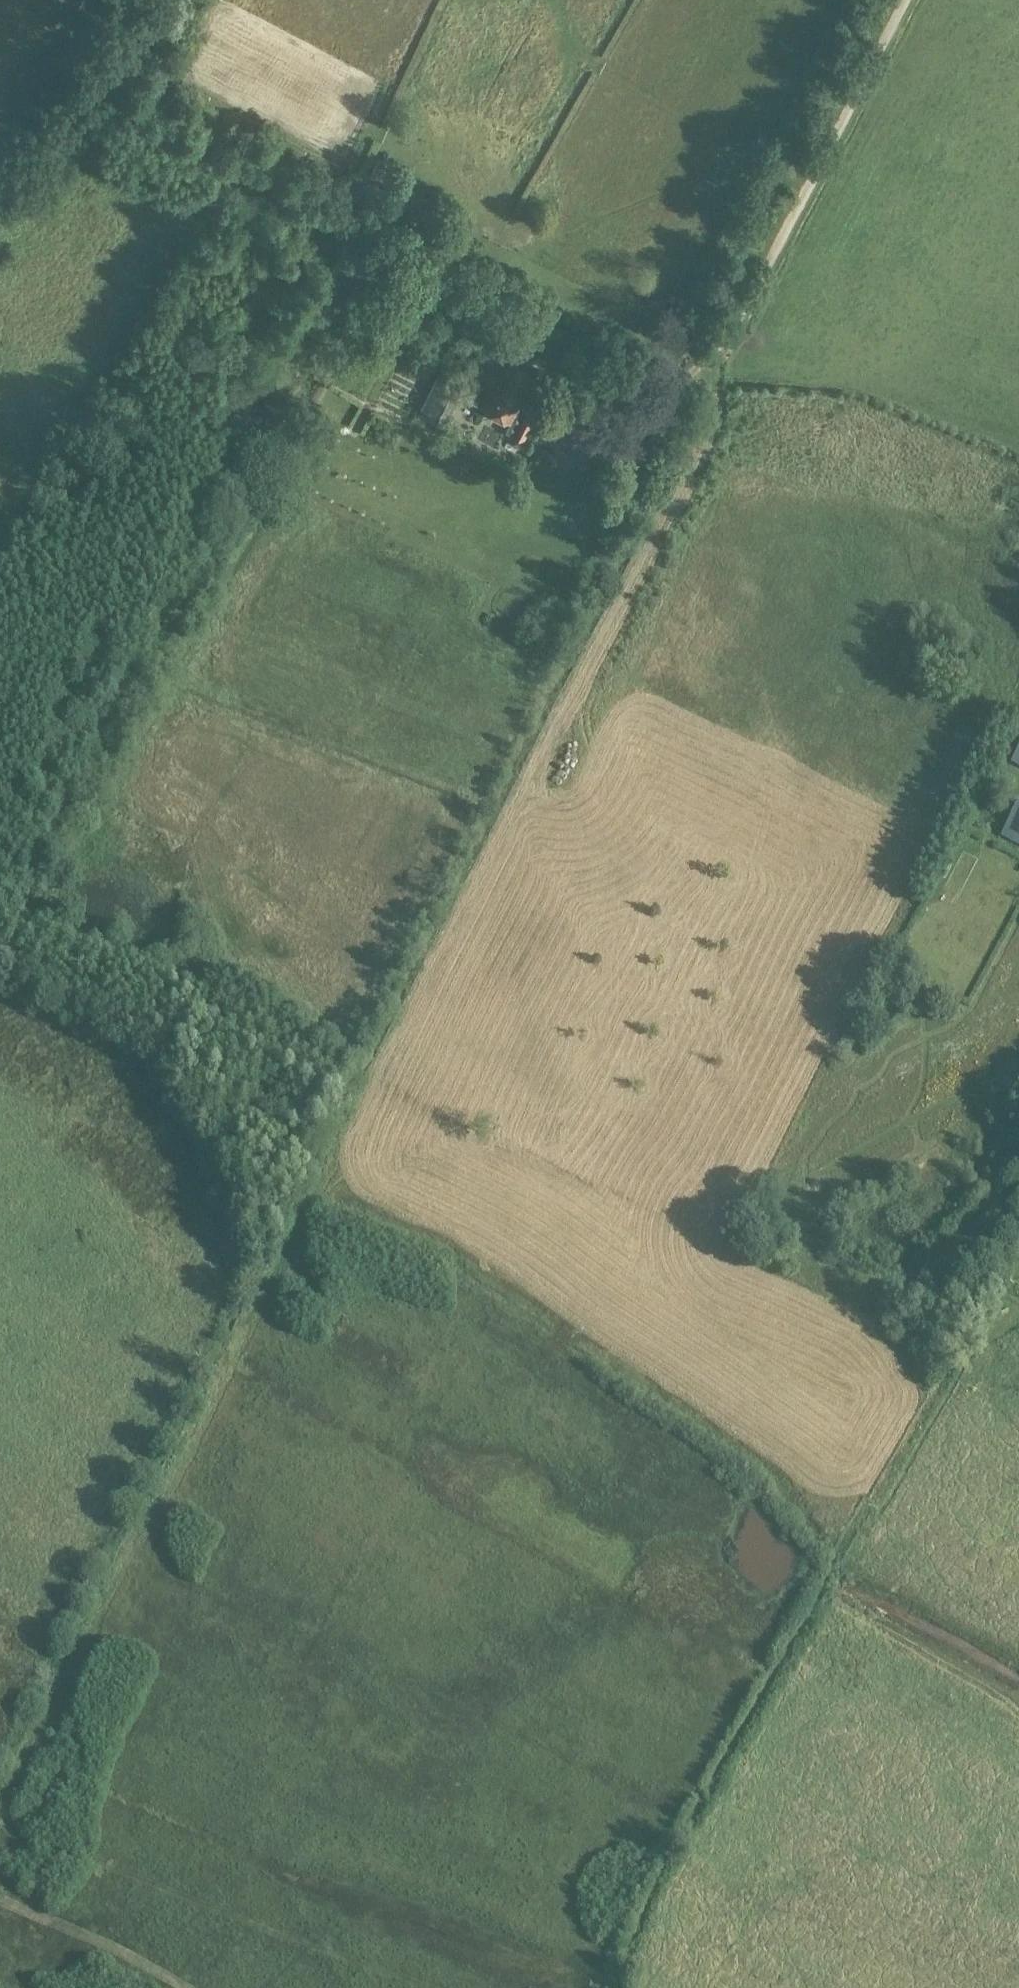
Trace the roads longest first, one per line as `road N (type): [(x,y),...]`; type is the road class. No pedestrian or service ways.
road 1 (track): [(904,0),(742,314),(680,379)]

